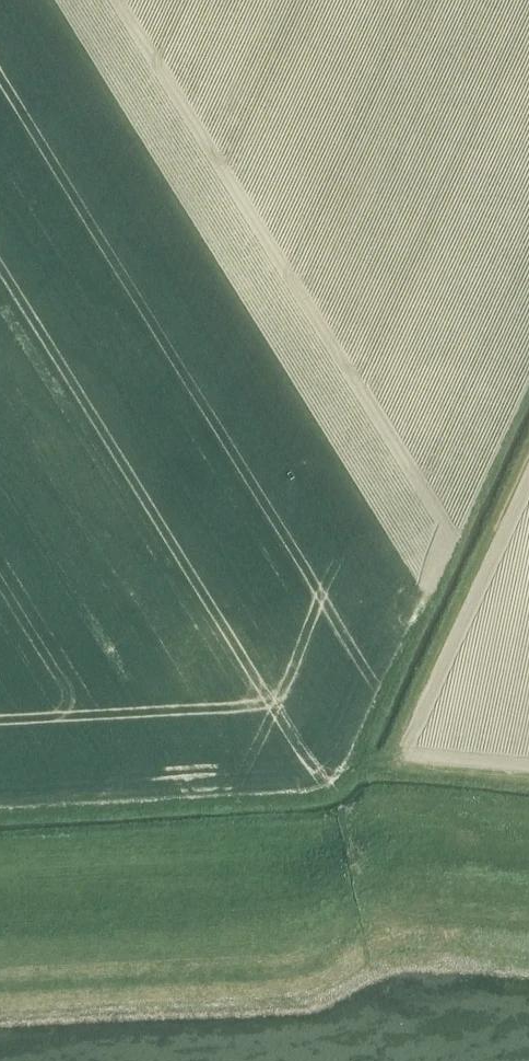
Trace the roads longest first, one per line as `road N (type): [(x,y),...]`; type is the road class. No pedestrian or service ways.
road 1 (track): [(0,928),(256,916),(423,876),(528,885)]

